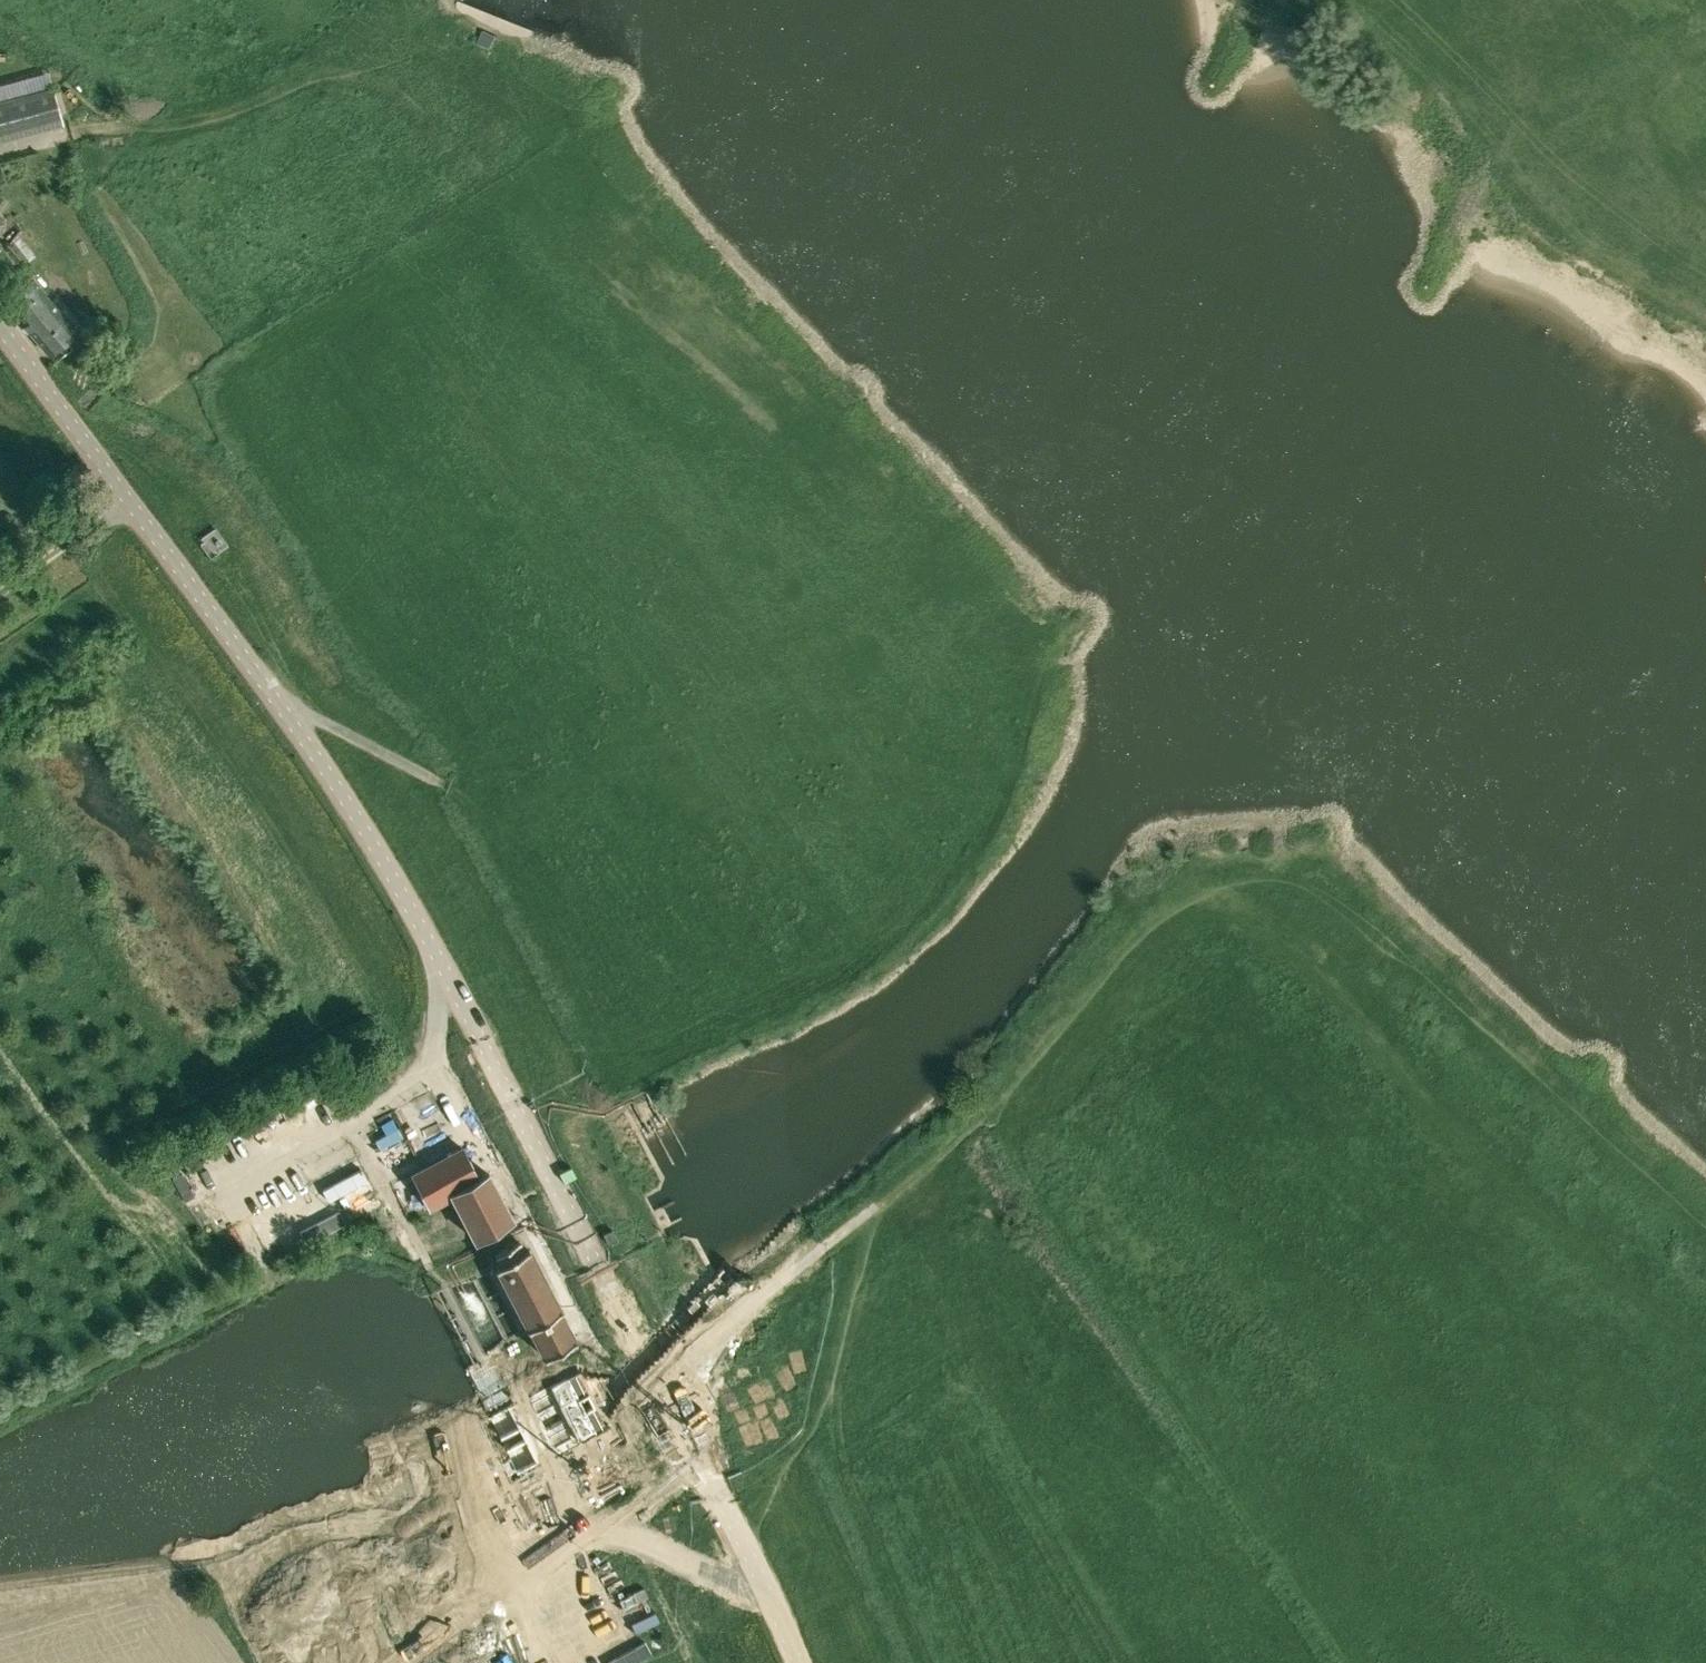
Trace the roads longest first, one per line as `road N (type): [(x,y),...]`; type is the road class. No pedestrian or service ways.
road 1 (tertiary): [(799,1662),(534,1144),(346,805),(0,328)]

